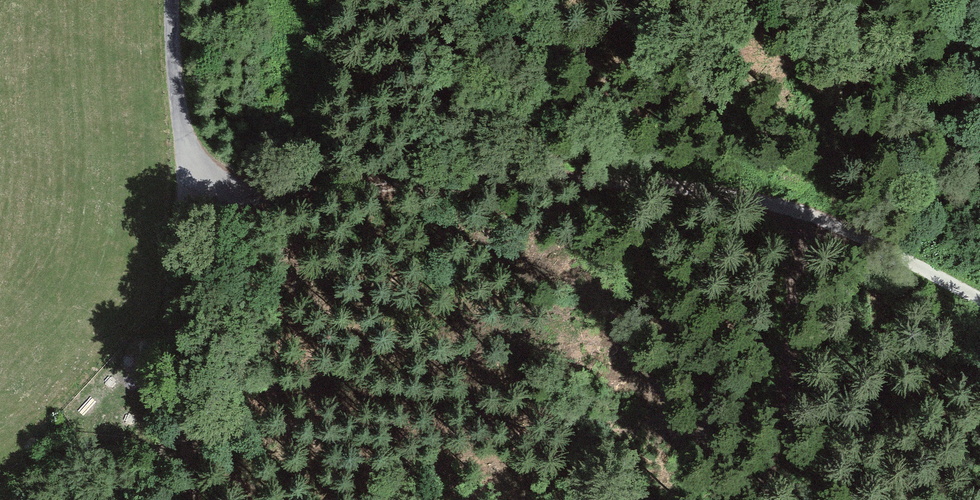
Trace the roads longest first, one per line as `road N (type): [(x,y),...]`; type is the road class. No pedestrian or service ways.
road 1 (track): [(768,499),(808,214),(618,180),(251,193),(189,166)]
road 2 (track): [(200,499),(173,311),(189,166)]
road 3 (track): [(808,214),(979,299)]
road 4 (unclassified): [(172,0),(189,166)]

